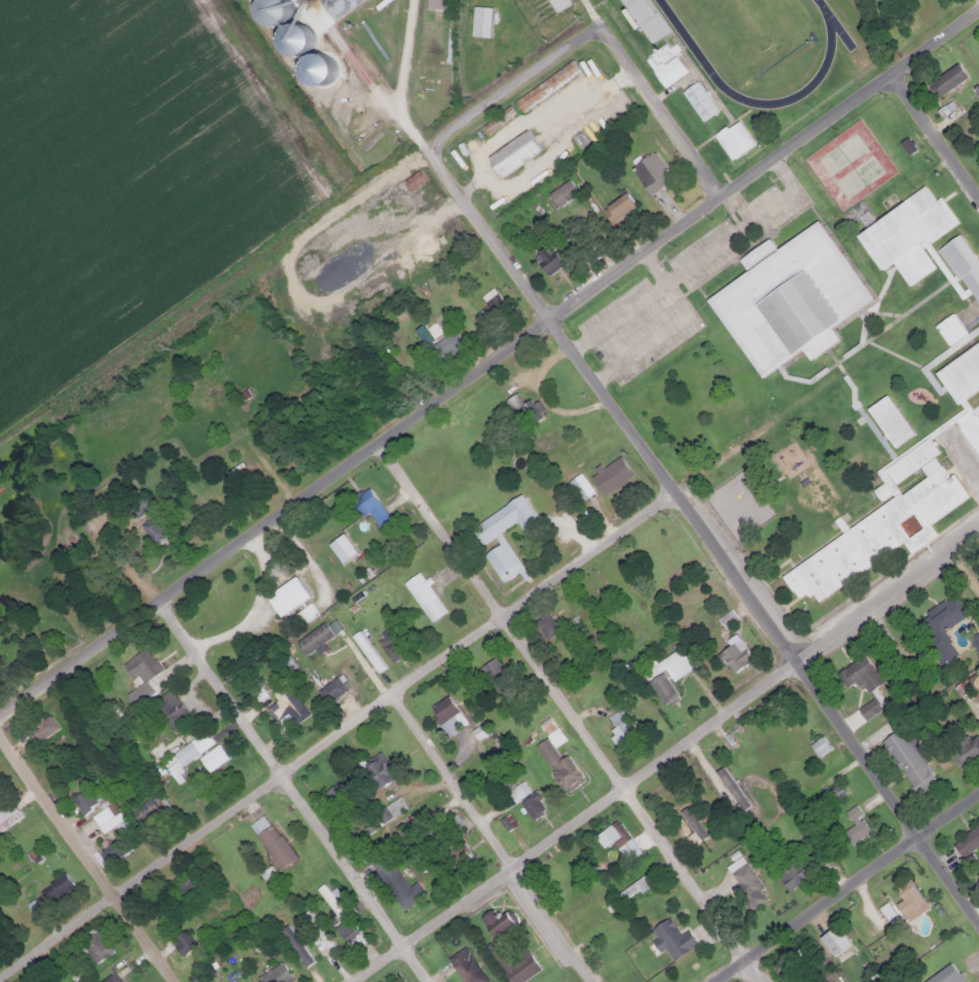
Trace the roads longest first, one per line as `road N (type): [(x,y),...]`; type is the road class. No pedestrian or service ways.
road 1 (residential): [(0,715),(978,9)]
road 2 (residential): [(978,920),(558,312),(332,29)]
road 3 (residential): [(0,976),(770,425)]
road 4 (residential): [(352,981),(978,529)]
road 5 (residential): [(764,981),(384,438)]
road 6 (residential): [(435,981),(160,599)]
road 7 (residential): [(724,193),(598,20),(429,144)]
road 8 (residential): [(593,981),(396,687)]
road 9 (residential): [(714,981),(978,791)]
road 10 (residential): [(175,981),(0,735)]
road 11 (residential): [(978,189),(893,72)]

